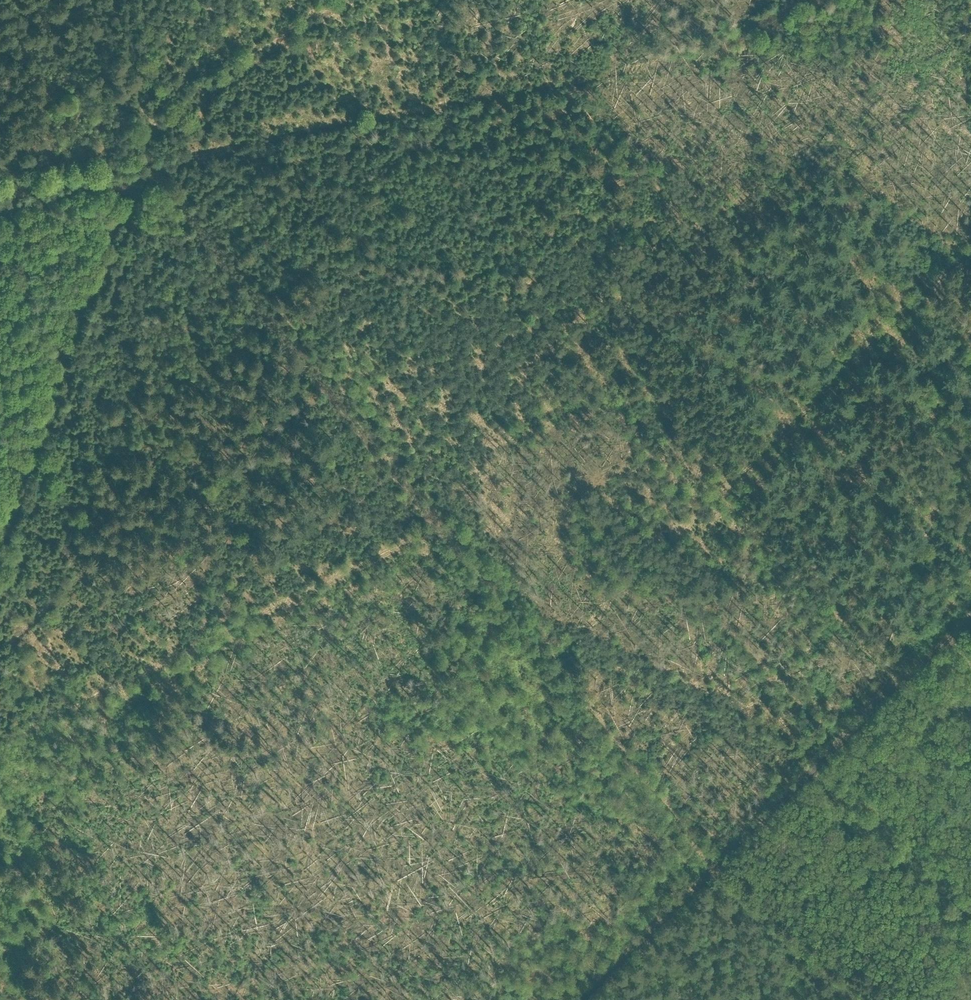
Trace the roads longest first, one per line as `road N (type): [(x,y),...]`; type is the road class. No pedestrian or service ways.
road 1 (track): [(581,999),(970,612)]
road 2 (track): [(715,868),(783,948),(853,999)]

